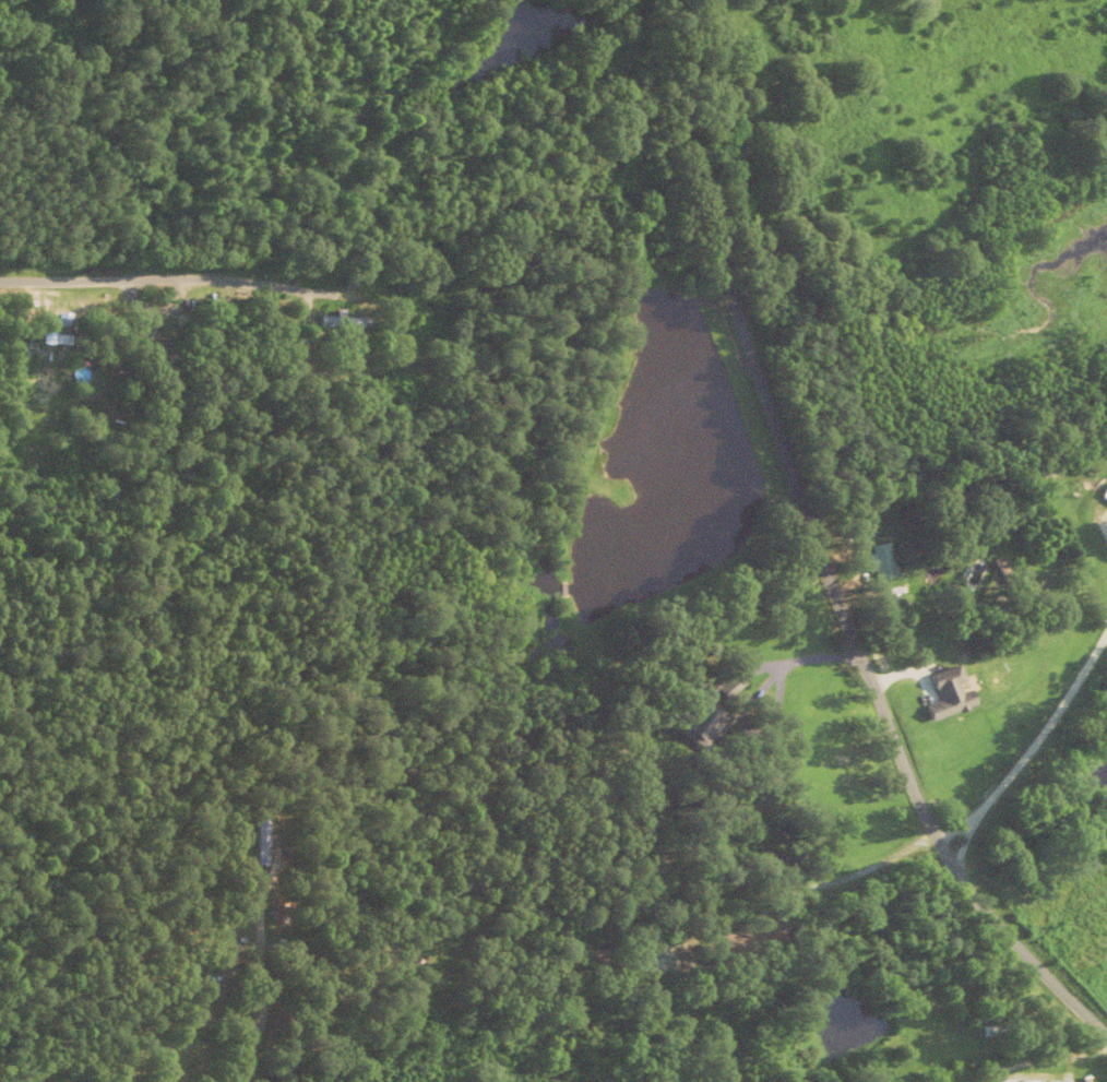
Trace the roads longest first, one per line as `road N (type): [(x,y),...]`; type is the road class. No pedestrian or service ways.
road 1 (residential): [(672,0),(674,58),(777,408),(821,512),(912,792),(945,858),(1106,1036)]
road 2 (residential): [(0,282),(226,282),(324,297)]

